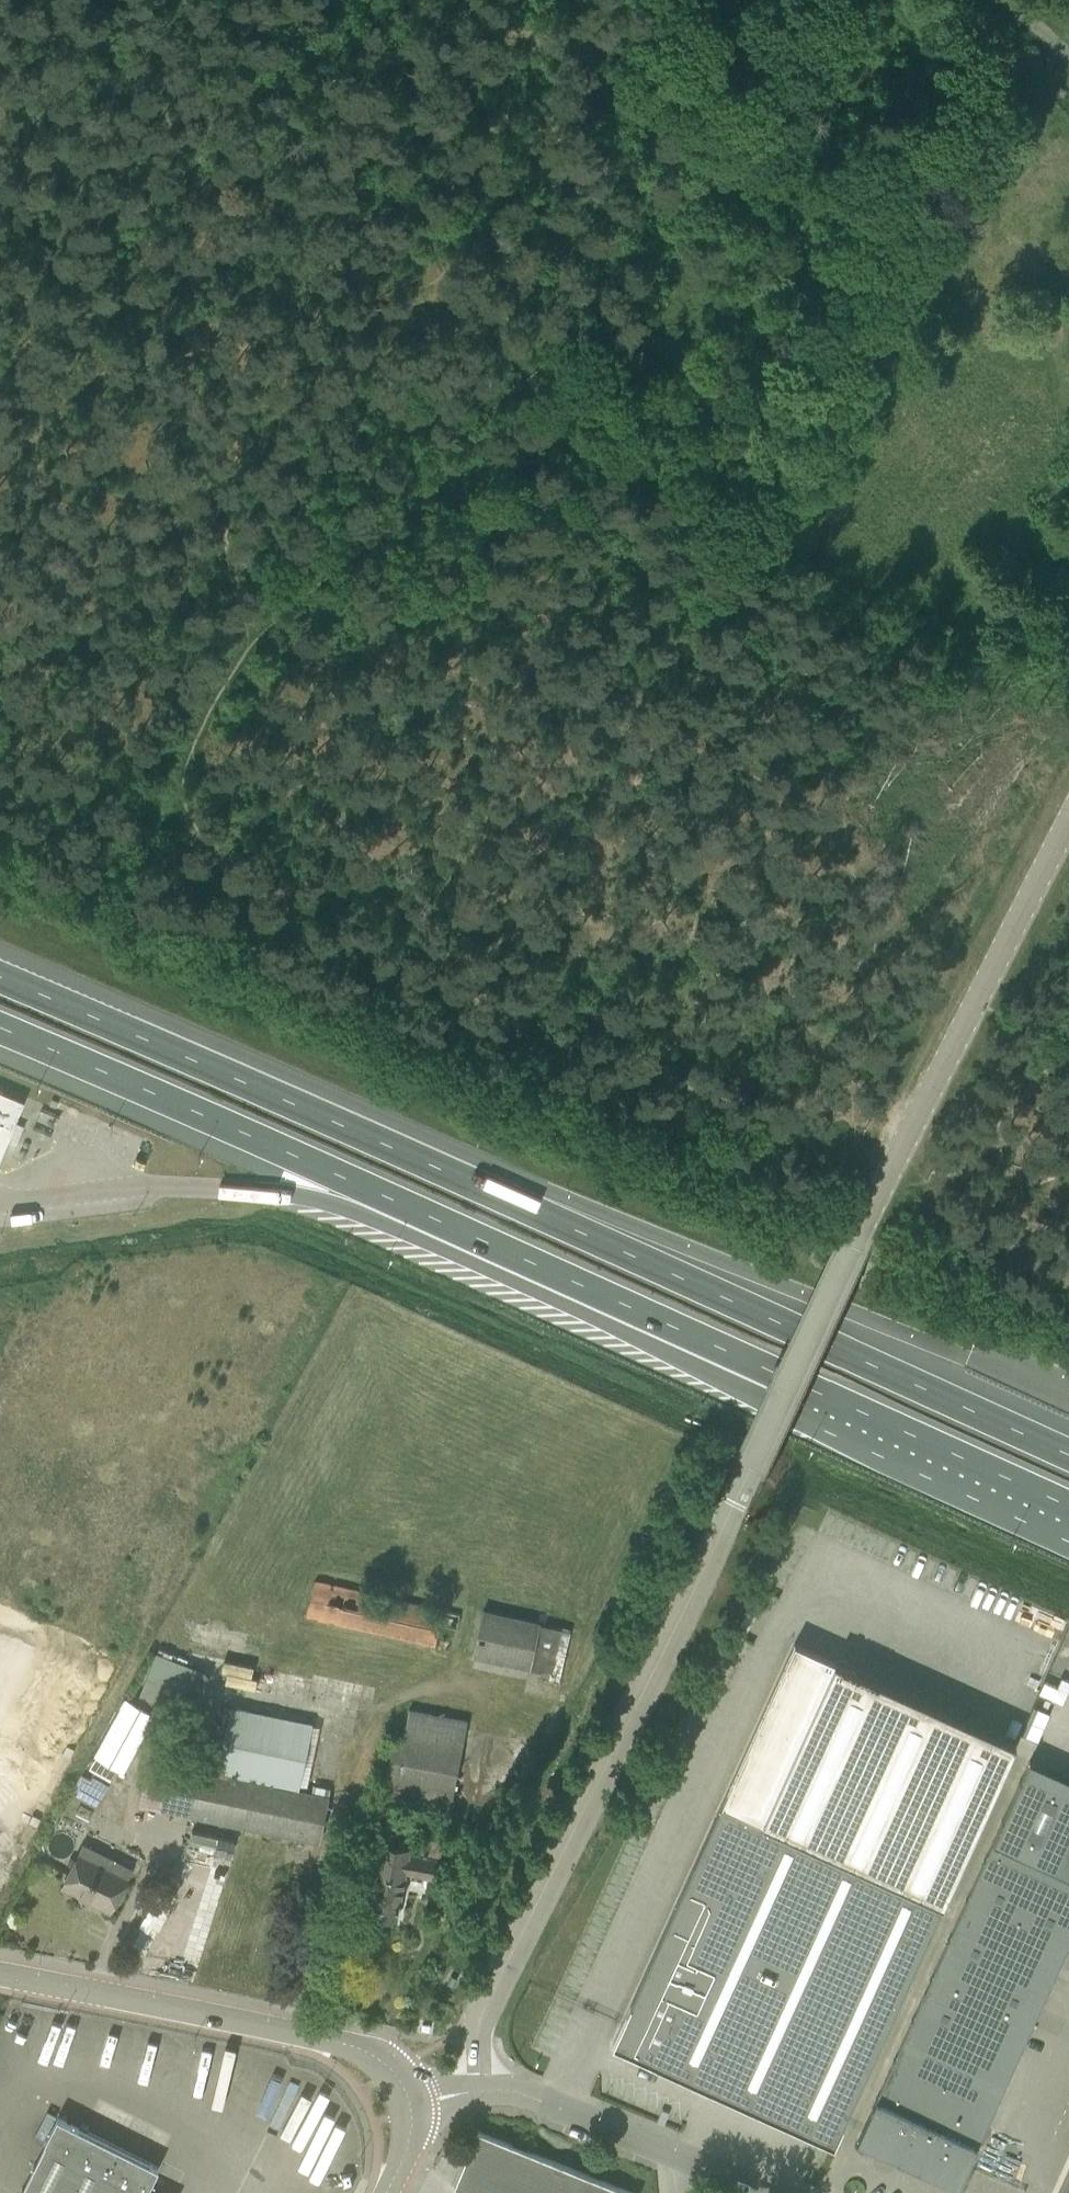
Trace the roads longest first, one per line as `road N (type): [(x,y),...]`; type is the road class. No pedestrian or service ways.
road 1 (unclassified): [(481,2092),(480,2018),(529,1931),(852,1248),(1068,824)]
road 2 (motorway): [(1068,1455),(0,977)]
road 3 (motorway): [(380,1194),(1068,1506)]
road 4 (tertiary): [(411,2104),(393,2071),(360,2048),(0,1976)]
road 5 (motorway): [(0,1022),(380,1194)]
road 6 (unclassified): [(767,2192),(515,2093),(481,2092)]
road 7 (motorway): [(253,1190),(380,1194)]

